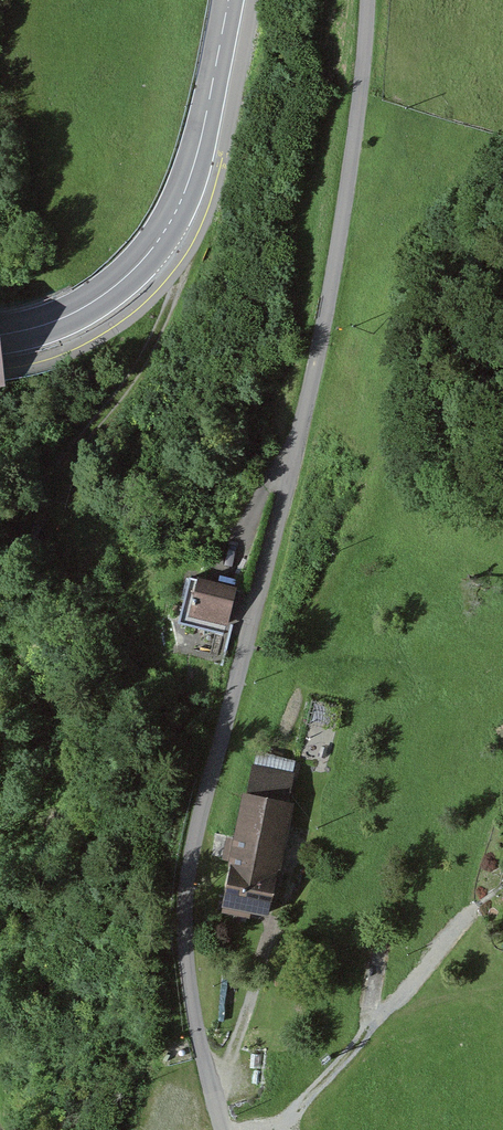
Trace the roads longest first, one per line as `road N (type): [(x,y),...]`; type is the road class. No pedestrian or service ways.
road 1 (unclassified): [(368,0),(334,273),(188,878),(190,980),(223,1129)]
road 2 (tertiary): [(0,340),(60,324),(98,301),(164,233),(190,184),(228,0)]
road 3 (track): [(245,1129),(289,1118),(473,908)]
road 4 (track): [(163,235),(176,289),(141,368),(36,485)]

